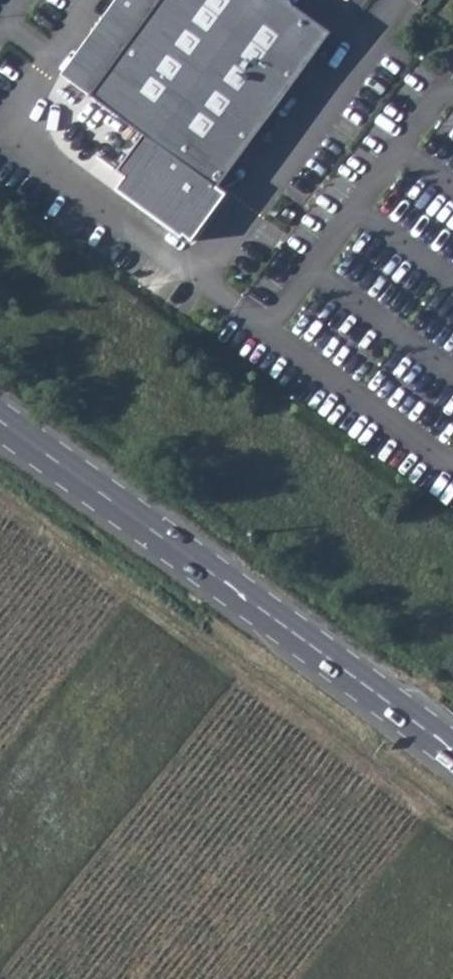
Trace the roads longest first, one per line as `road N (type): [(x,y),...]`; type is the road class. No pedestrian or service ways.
road 1 (primary): [(452,753),(0,424)]

